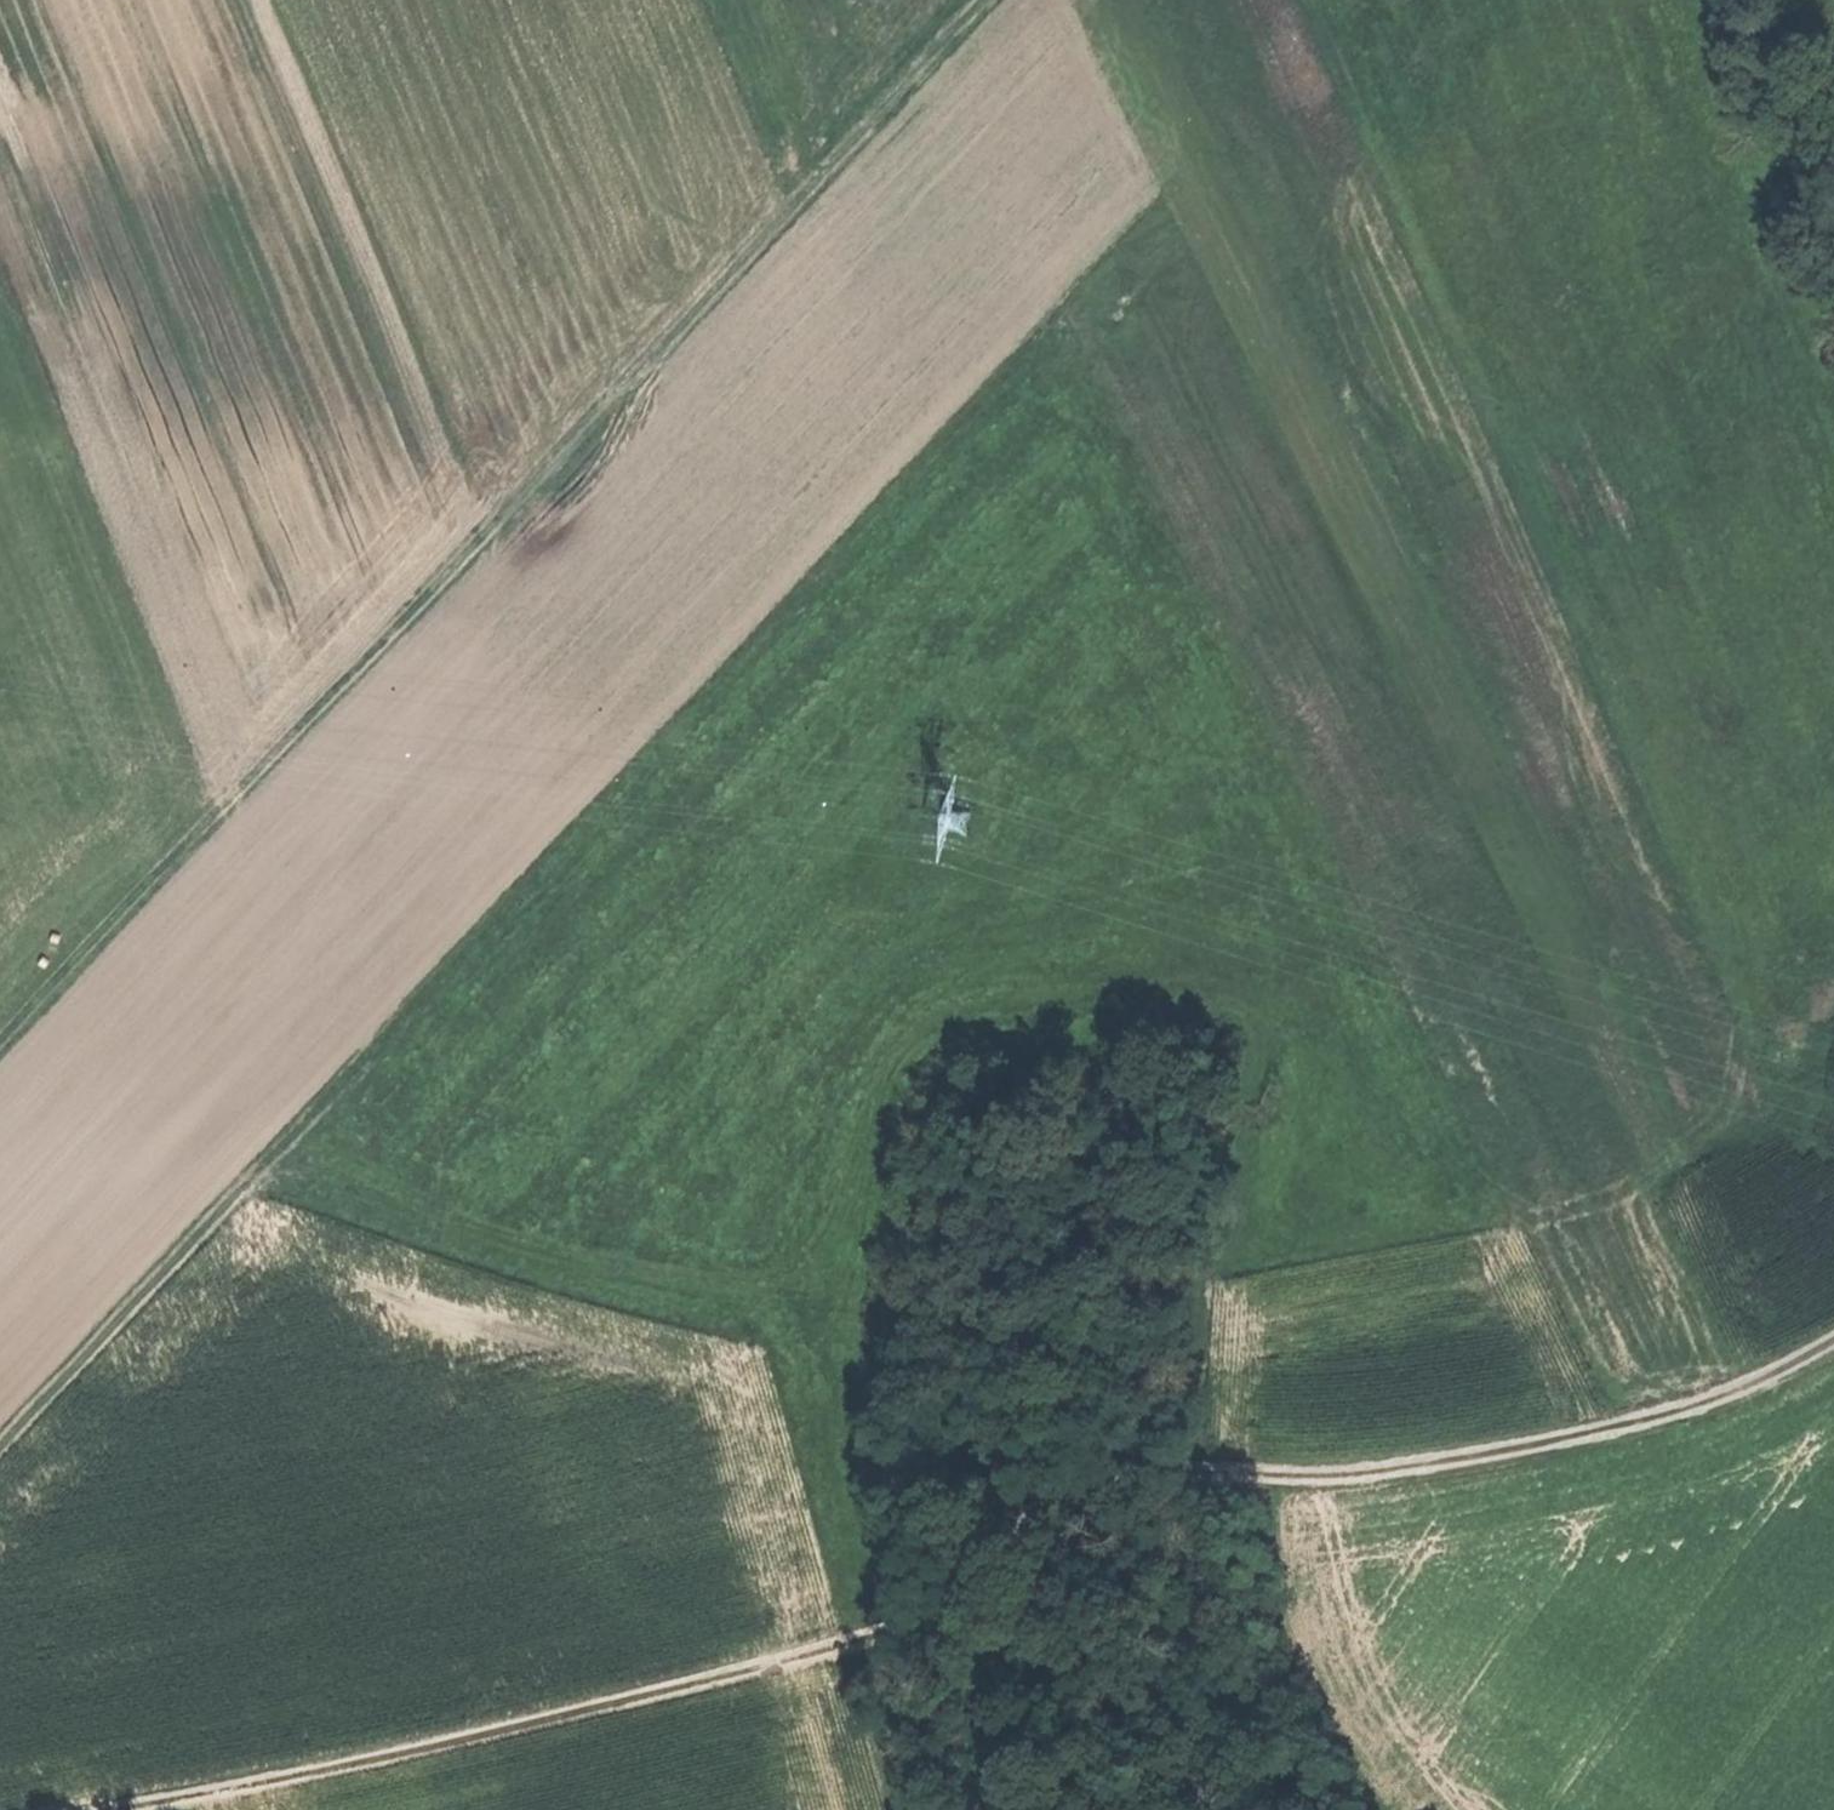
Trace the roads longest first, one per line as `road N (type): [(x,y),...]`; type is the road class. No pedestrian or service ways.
road 1 (track): [(1833,1347),(1665,1426),(1363,1476),(1197,1477),(1067,1508),(978,1581),(885,1632),(133,1809)]
road 2 (track): [(0,1041),(979,0)]
road 3 (track): [(1772,0),(1833,204)]

